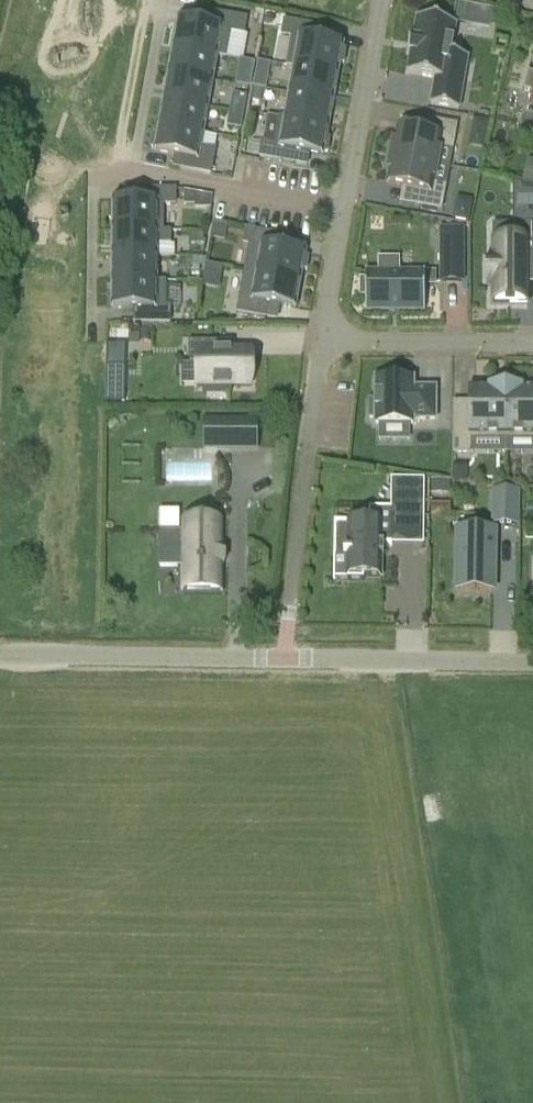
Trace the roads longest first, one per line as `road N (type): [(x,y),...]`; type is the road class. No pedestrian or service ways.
road 1 (unclassified): [(532,663),(0,657)]
road 2 (residential): [(345,211),(132,176)]
road 3 (residential): [(345,211),(381,0)]
road 4 (residential): [(322,342),(532,343)]
road 5 (residential): [(132,176),(95,176),(91,327)]
road 6 (residential): [(163,0),(132,176)]
road 7 (track): [(147,0),(118,176)]
road 8 (residential): [(322,342),(345,211)]

